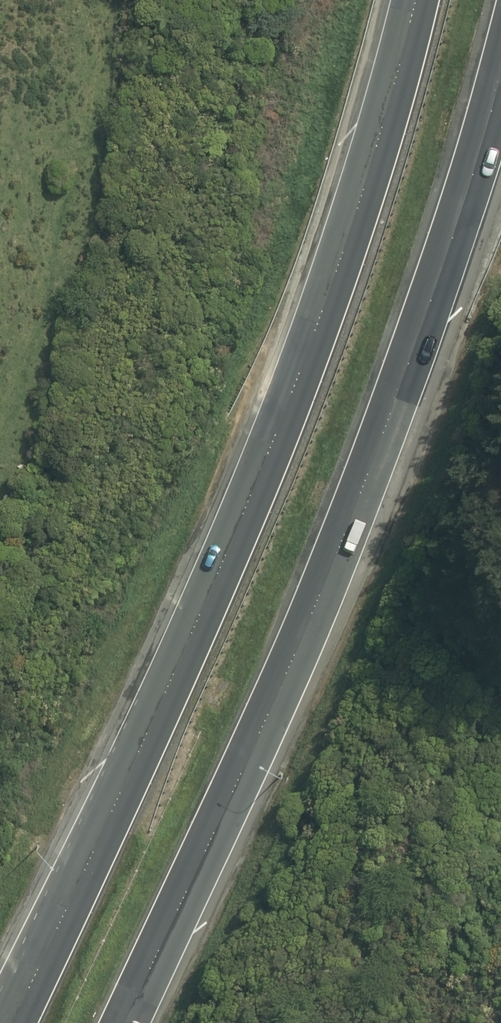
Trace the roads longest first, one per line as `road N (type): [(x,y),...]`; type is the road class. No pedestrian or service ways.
road 1 (motorway): [(13,1022),(219,574),(346,243),(415,0)]
road 2 (motorway): [(500,72),(442,266),(313,612),(124,1022)]

